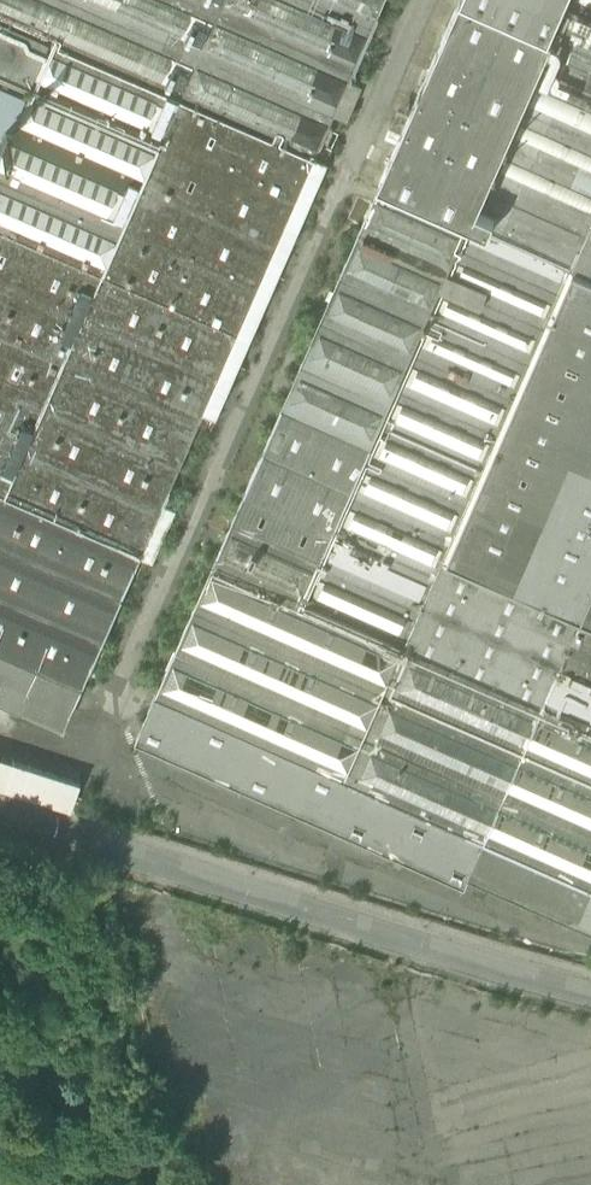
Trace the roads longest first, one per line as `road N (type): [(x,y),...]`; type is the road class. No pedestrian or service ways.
road 1 (unclassified): [(590,991),(0,816)]

